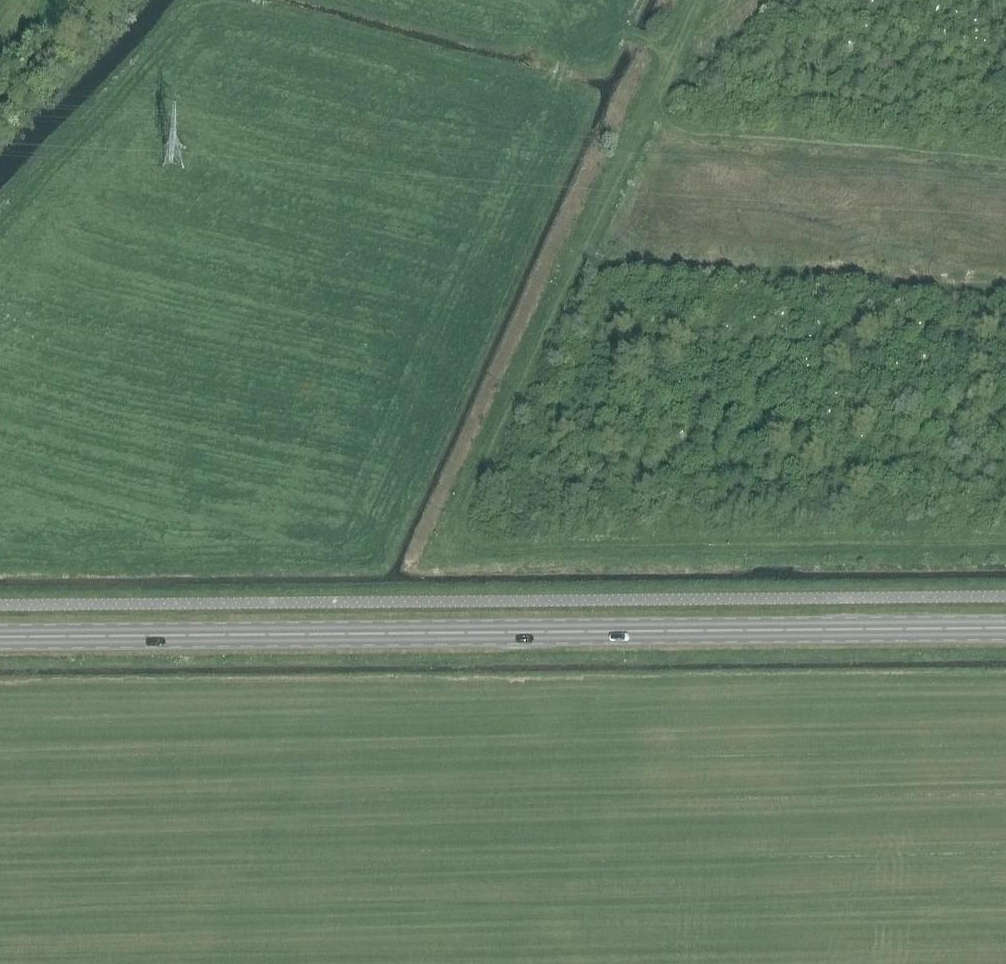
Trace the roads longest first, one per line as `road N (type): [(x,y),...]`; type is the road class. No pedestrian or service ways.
road 1 (primary): [(0,636),(1005,628)]

